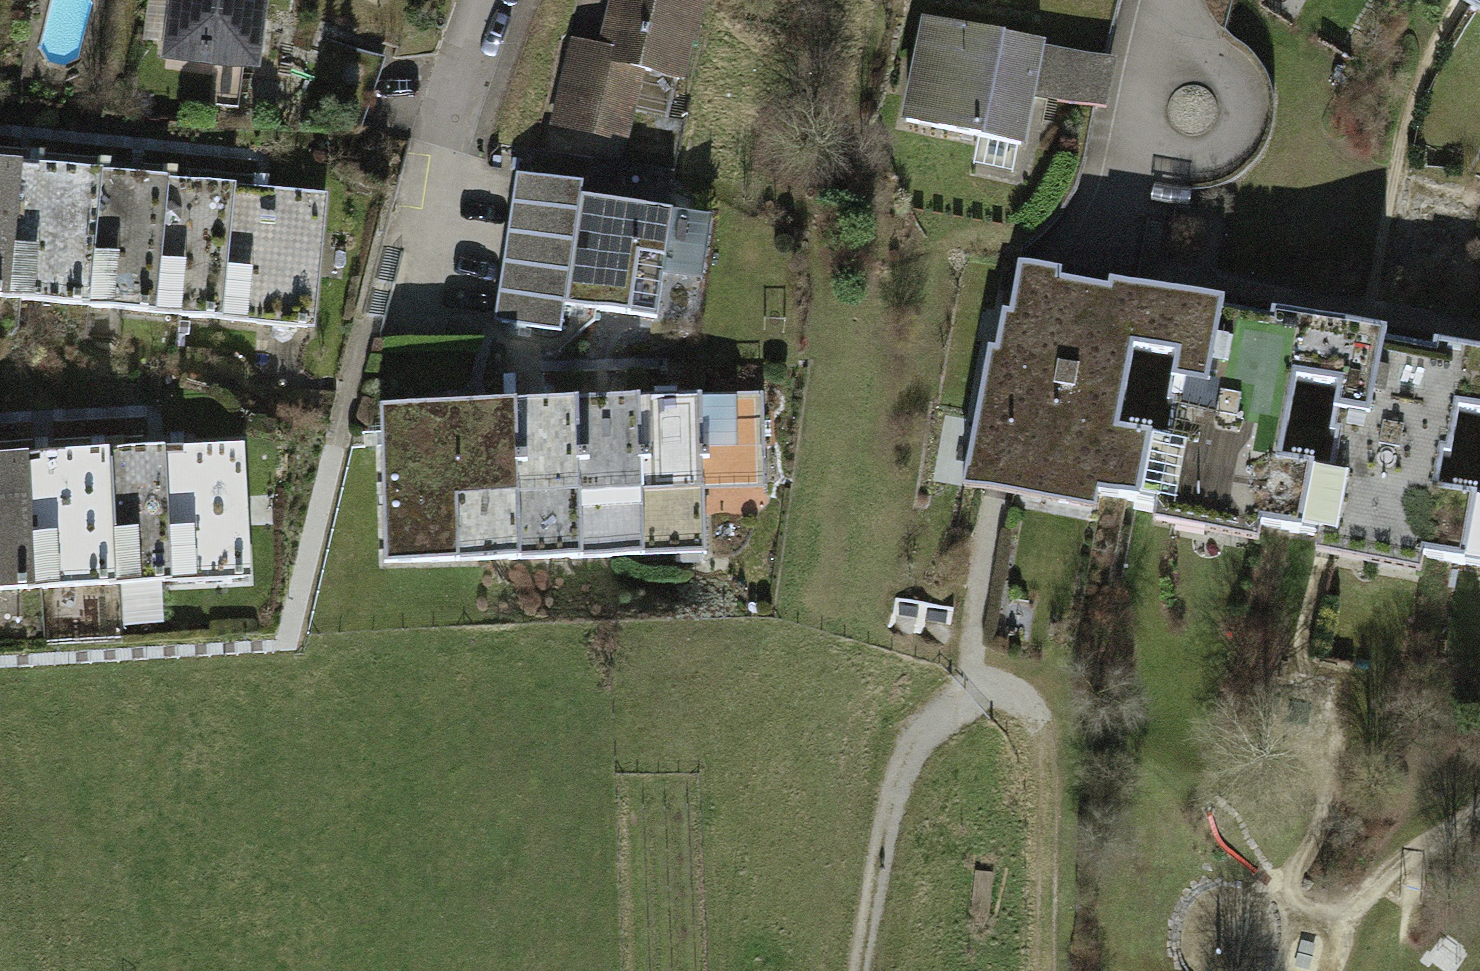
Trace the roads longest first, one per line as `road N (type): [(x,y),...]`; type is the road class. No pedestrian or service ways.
road 1 (track): [(1046,970),(1050,773),(1044,726),(1021,699),(967,679)]
road 2 (track): [(967,679),(916,738),(896,782),(860,970)]
road 3 (residential): [(499,0),(444,239)]
road 4 (track): [(1479,810),(1390,873),(1351,912),(1333,970)]
road 5 (residential): [(1142,92),(1180,57),(1230,70),(1246,119),(1229,149),(1197,163)]
road 6 (residential): [(1142,92),(1117,202),(1093,248)]

